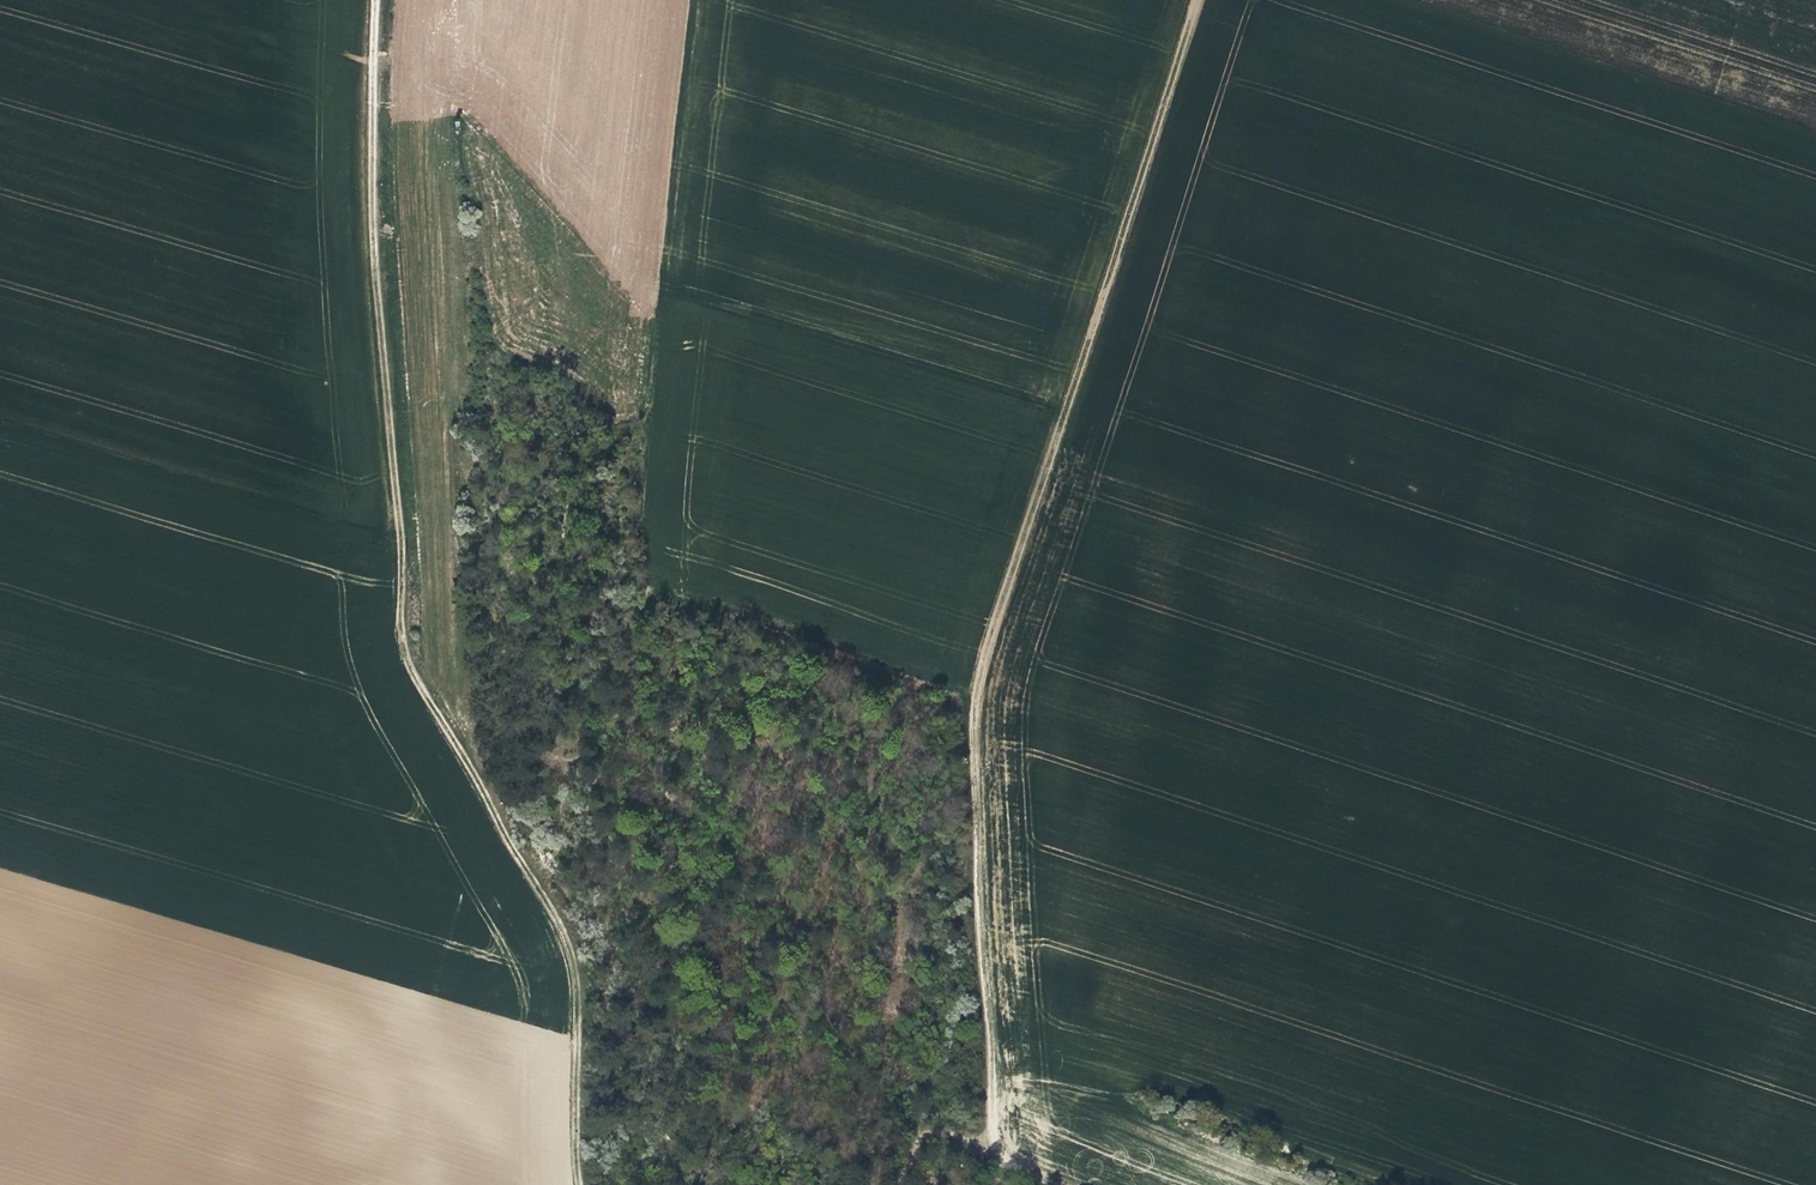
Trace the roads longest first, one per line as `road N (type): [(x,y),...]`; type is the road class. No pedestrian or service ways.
road 1 (track): [(1044,1184),(998,1155),(990,1135),(976,688),(1198,0)]
road 2 (track): [(593,1184),(568,943),(398,651),(367,169),(379,0)]
road 3 (track): [(864,1184),(899,954),(900,901),(975,813)]
road 4 (track): [(896,1184),(924,1129),(990,1135)]

